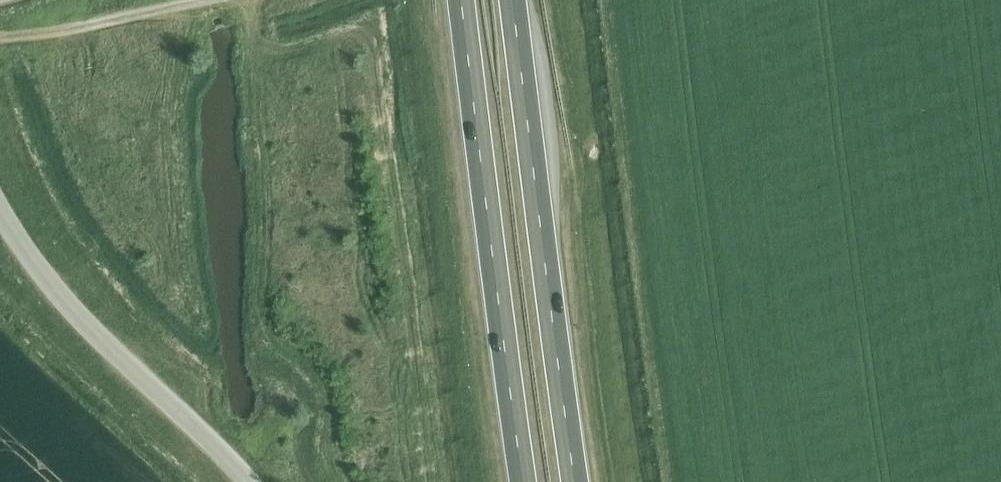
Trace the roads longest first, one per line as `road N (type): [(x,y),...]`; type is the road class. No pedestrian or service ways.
road 1 (trunk): [(460,0),(524,481)]
road 2 (trunk): [(576,481),(512,0)]
road 3 (unclassified): [(256,481),(50,280),(0,199)]
road 4 (track): [(0,39),(196,0)]

